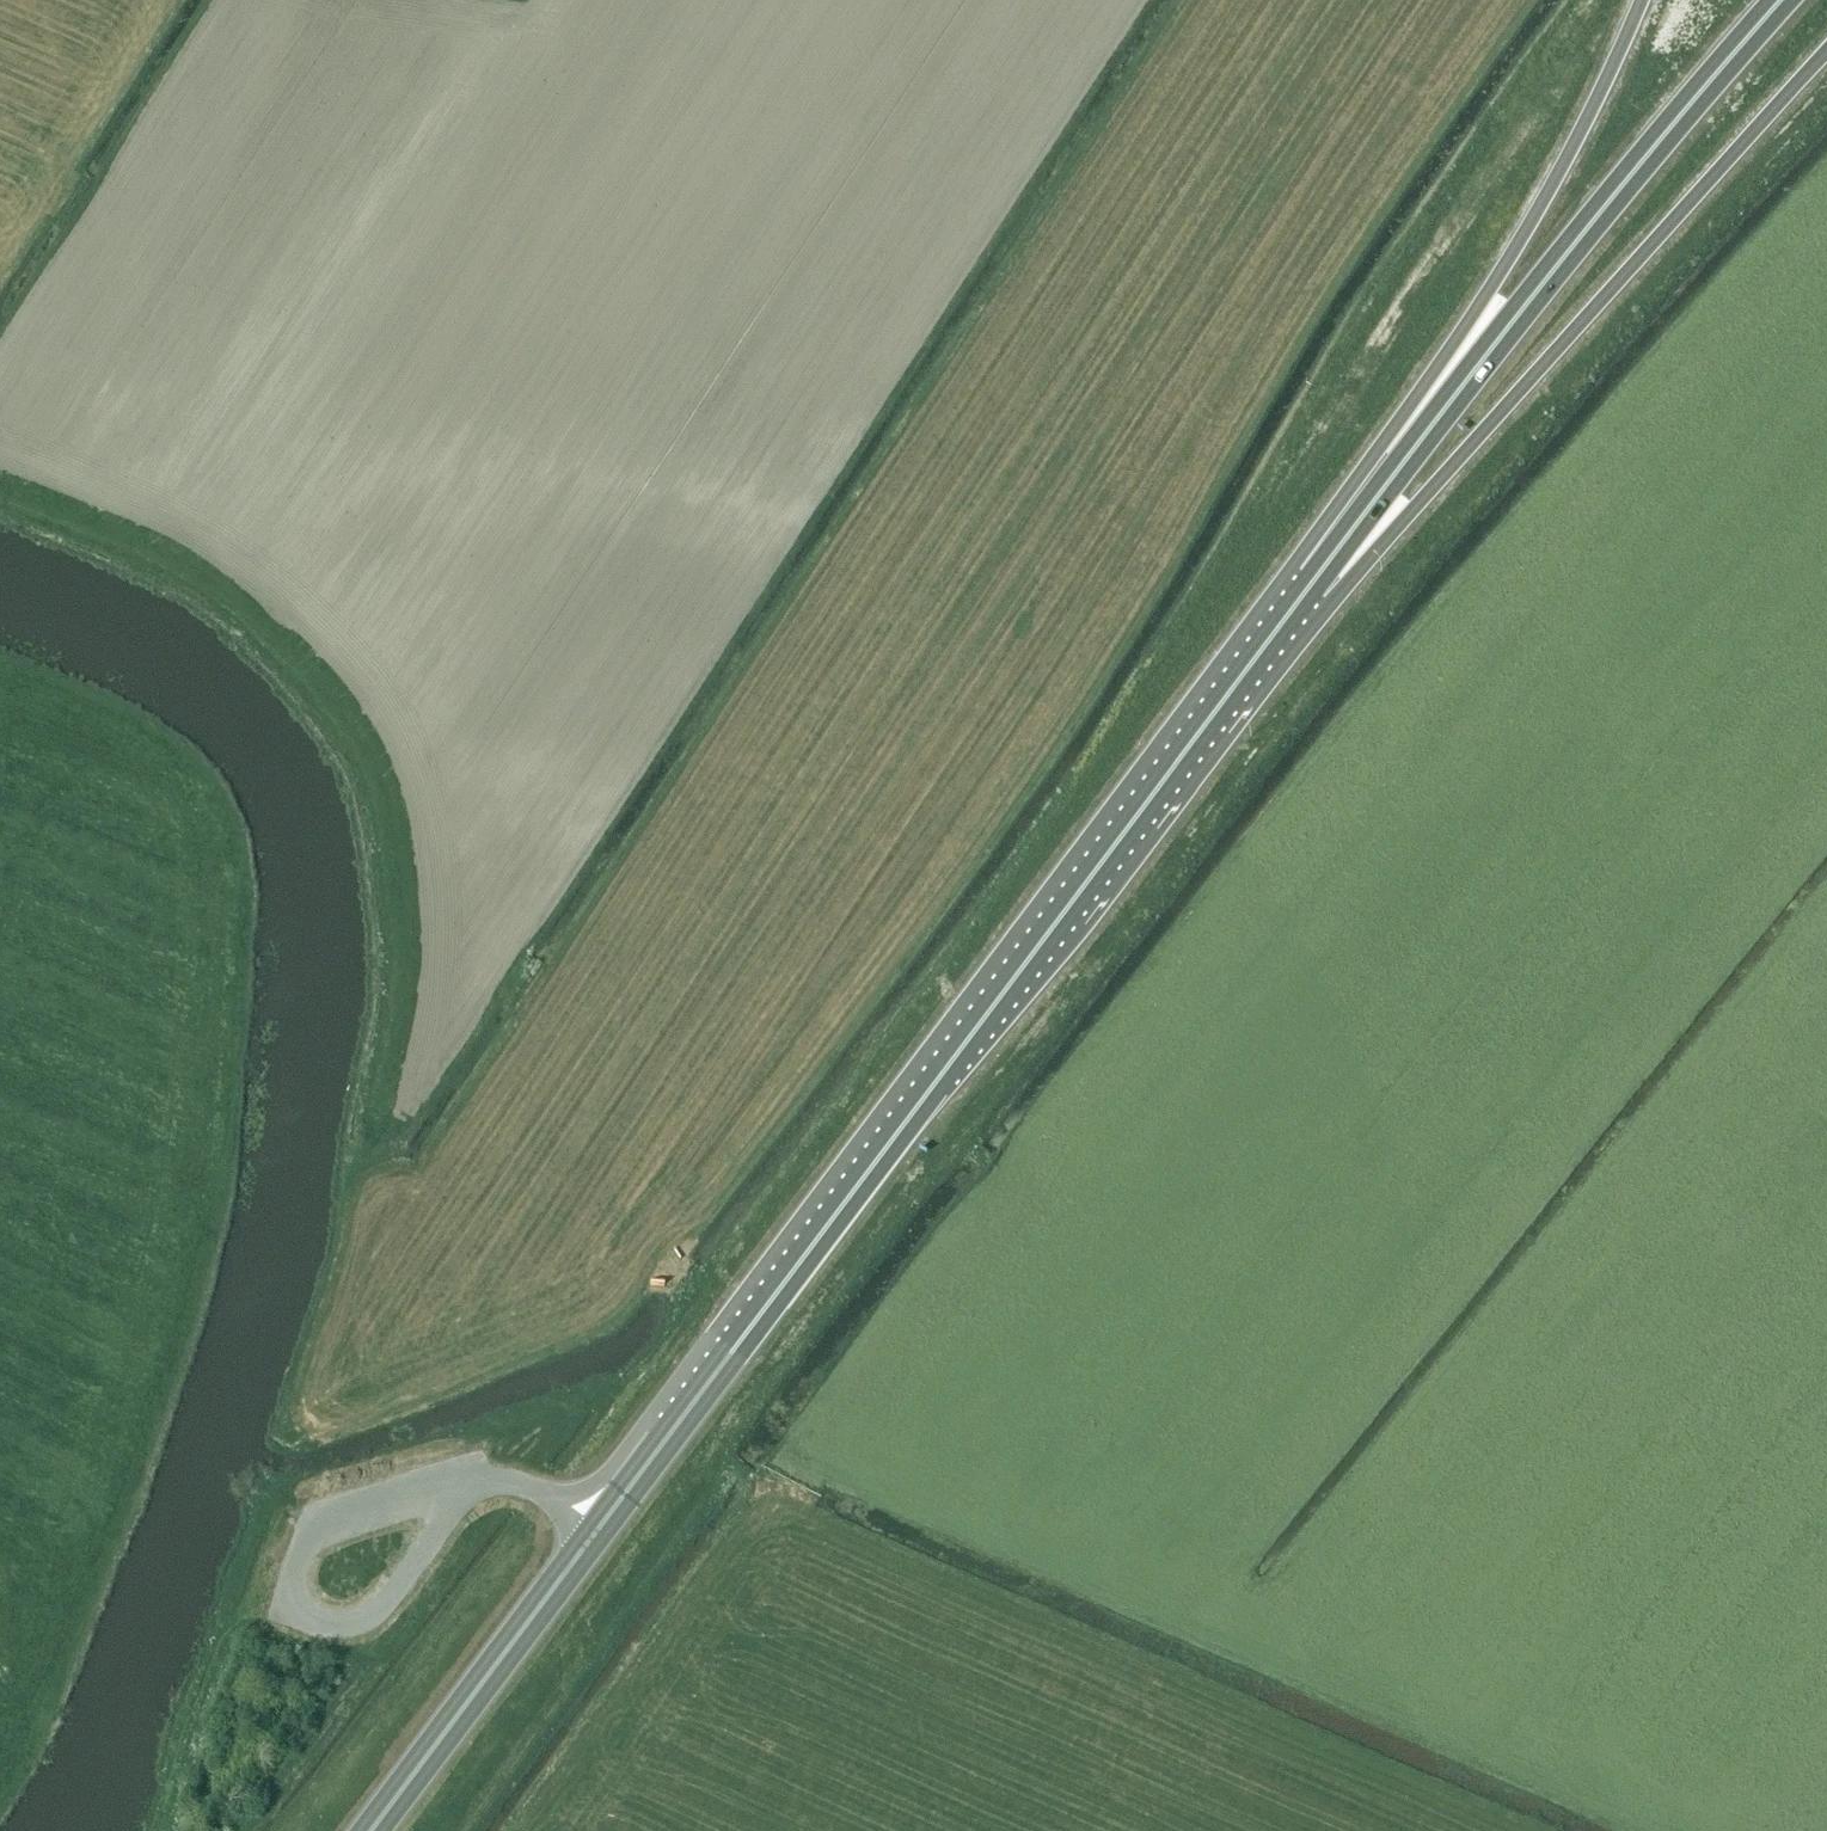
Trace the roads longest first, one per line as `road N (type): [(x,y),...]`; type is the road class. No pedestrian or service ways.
road 1 (trunk): [(368,1830),(1322,570)]
road 2 (trunk): [(1322,570),(1415,506),(1826,51)]
road 3 (trunk): [(1783,0),(1633,172),(1401,465)]
road 4 (trunk): [(1640,0),(1591,110),(1401,465)]
road 5 (trunk): [(1401,465),(1322,570)]

